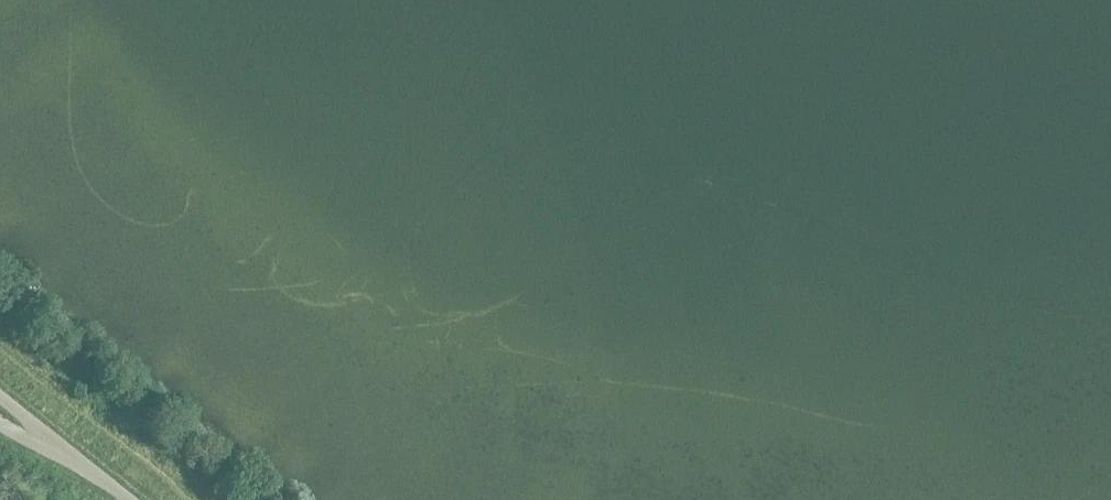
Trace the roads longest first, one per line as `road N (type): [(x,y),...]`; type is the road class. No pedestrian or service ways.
road 1 (unclassified): [(129,499),(0,397)]

